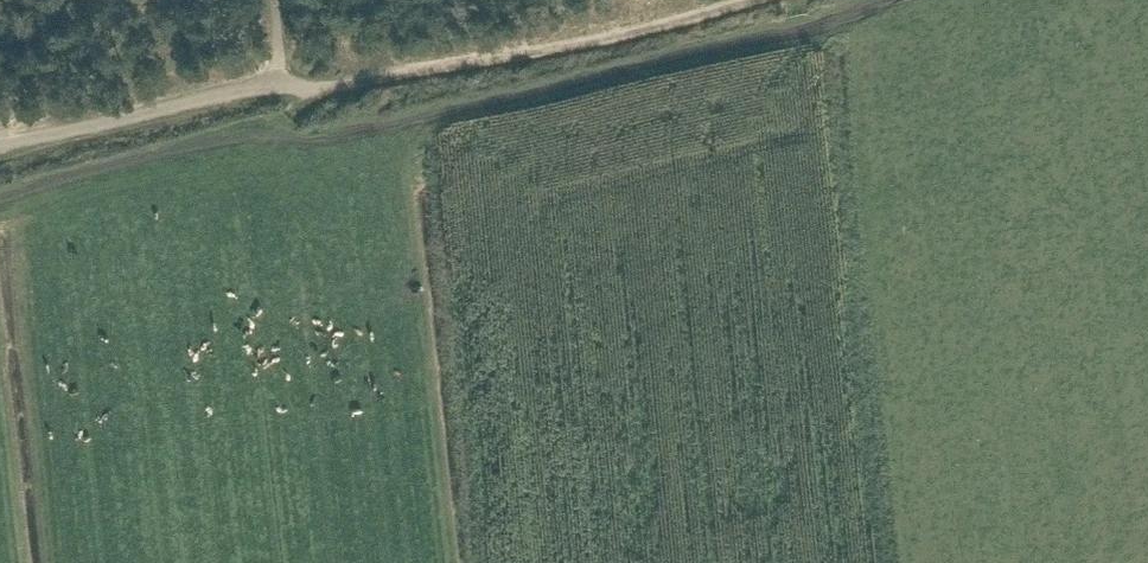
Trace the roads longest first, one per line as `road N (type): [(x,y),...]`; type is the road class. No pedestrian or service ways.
road 1 (track): [(278,84),(343,86),(612,39),(754,0)]
road 2 (track): [(343,86),(270,135),(272,149),(450,124)]

